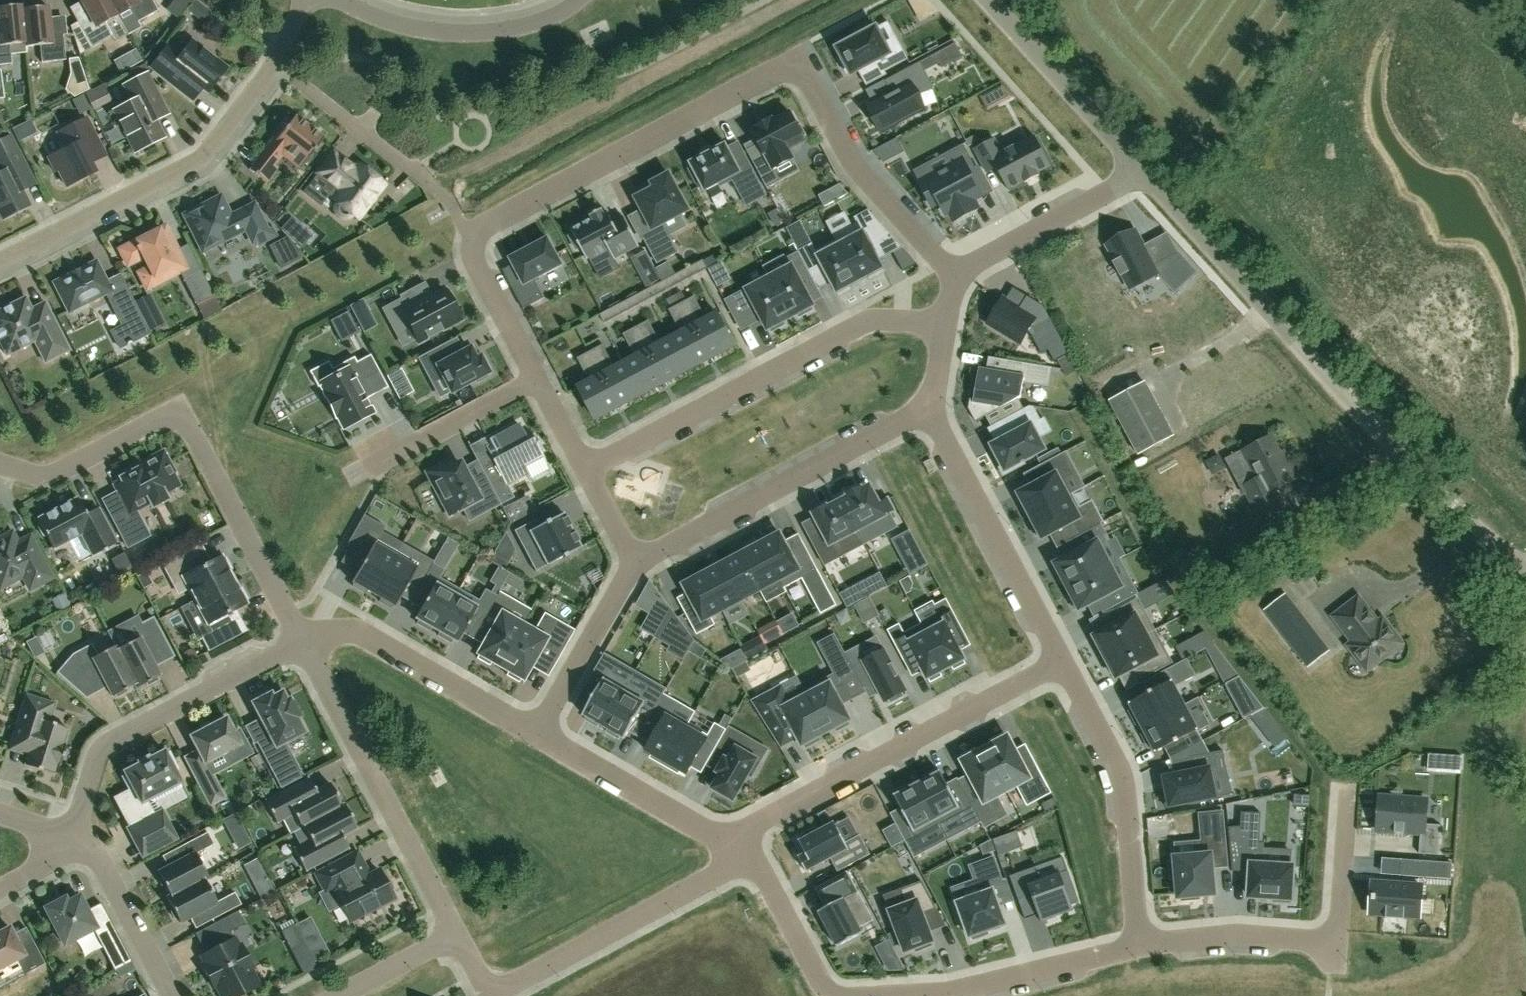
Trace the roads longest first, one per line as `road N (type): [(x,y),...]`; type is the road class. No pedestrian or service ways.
road 1 (residential): [(954,275),(855,169),(825,101),(802,72),(469,238)]
road 2 (unclassified): [(1525,575),(1269,322),(1134,169)]
road 3 (residential): [(302,644),(183,414),(45,479),(0,468)]
road 4 (residential): [(946,324),(859,325),(588,471)]
road 5 (residential): [(1066,655),(760,821),(744,846)]
road 6 (residential): [(0,267),(209,157),(272,68)]
road 7 (residential): [(931,405),(635,565)]
road 8 (residential): [(302,644),(456,936)]
road 9 (residential): [(74,839),(107,743),(302,644)]
road 10 (residential): [(1345,805),(1331,930),(1140,944)]
road 11 (residential): [(1066,655),(1132,791),(1140,944)]
road 12 (residential): [(490,995),(747,859)]
road 13 (residential): [(931,405),(1066,655)]
road 14 (residential): [(536,730),(352,631),(337,627),(302,644)]
road 15 (residential): [(1140,944),(975,990),(884,995)]
road 16 (residential): [(581,0),(536,25),(447,37),(390,25),(336,0)]
road 17 (residential): [(744,846),(536,730)]
road 18 (unclassified): [(1134,169),(982,0)]
road 19 (residential): [(1134,169),(954,275)]
road 20 (residential): [(272,68),(432,182)]
road 21 (residential): [(635,565),(536,730)]
road 22 (residential): [(539,377),(370,459)]
road 23 (residential): [(170,995),(89,847),(74,839)]
road 24 (residential): [(843,995),(821,982),(747,859)]
road 25 (residential): [(469,238),(539,377)]
road 26 (residential): [(341,995),(456,936)]

